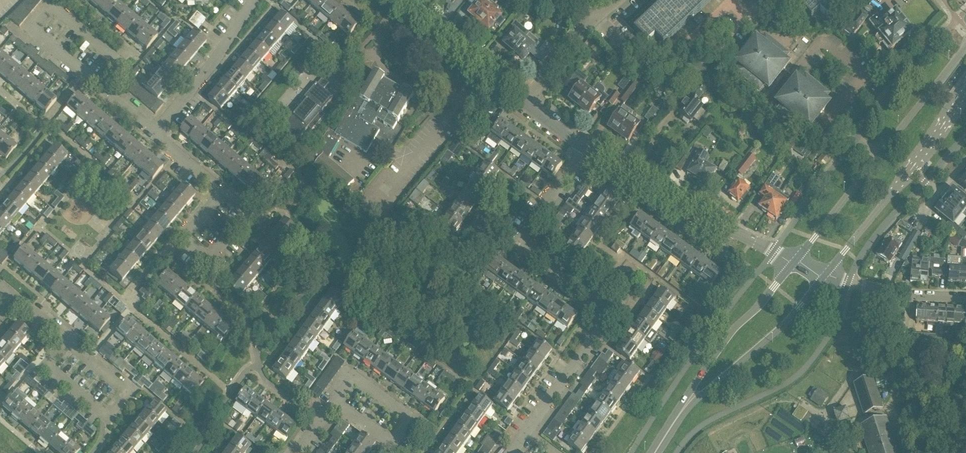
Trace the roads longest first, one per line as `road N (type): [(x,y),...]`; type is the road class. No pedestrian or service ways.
road 1 (tertiary): [(965,48),(798,261)]
road 2 (tertiary): [(664,438),(827,274)]
road 3 (tertiary): [(827,274),(965,89)]
road 4 (residential): [(614,310),(526,246),(524,235),(585,151)]
road 5 (tertiary): [(798,261),(737,326),(664,438)]
road 6 (residential): [(69,342),(47,368),(109,419),(131,393),(89,358)]
road 7 (residential): [(614,310),(514,452)]
road 8 (residential): [(156,131),(224,50),(252,0)]
road 9 (residential): [(528,102),(405,0)]
road 10 (residential): [(98,82),(120,56),(55,3),(33,28)]
road 11 (residential): [(965,296),(879,291),(827,274)]
road 12 (residential): [(334,402),(353,376),(413,419),(394,446)]
road 13 (residential): [(181,234),(209,258),(249,209),(221,186)]

